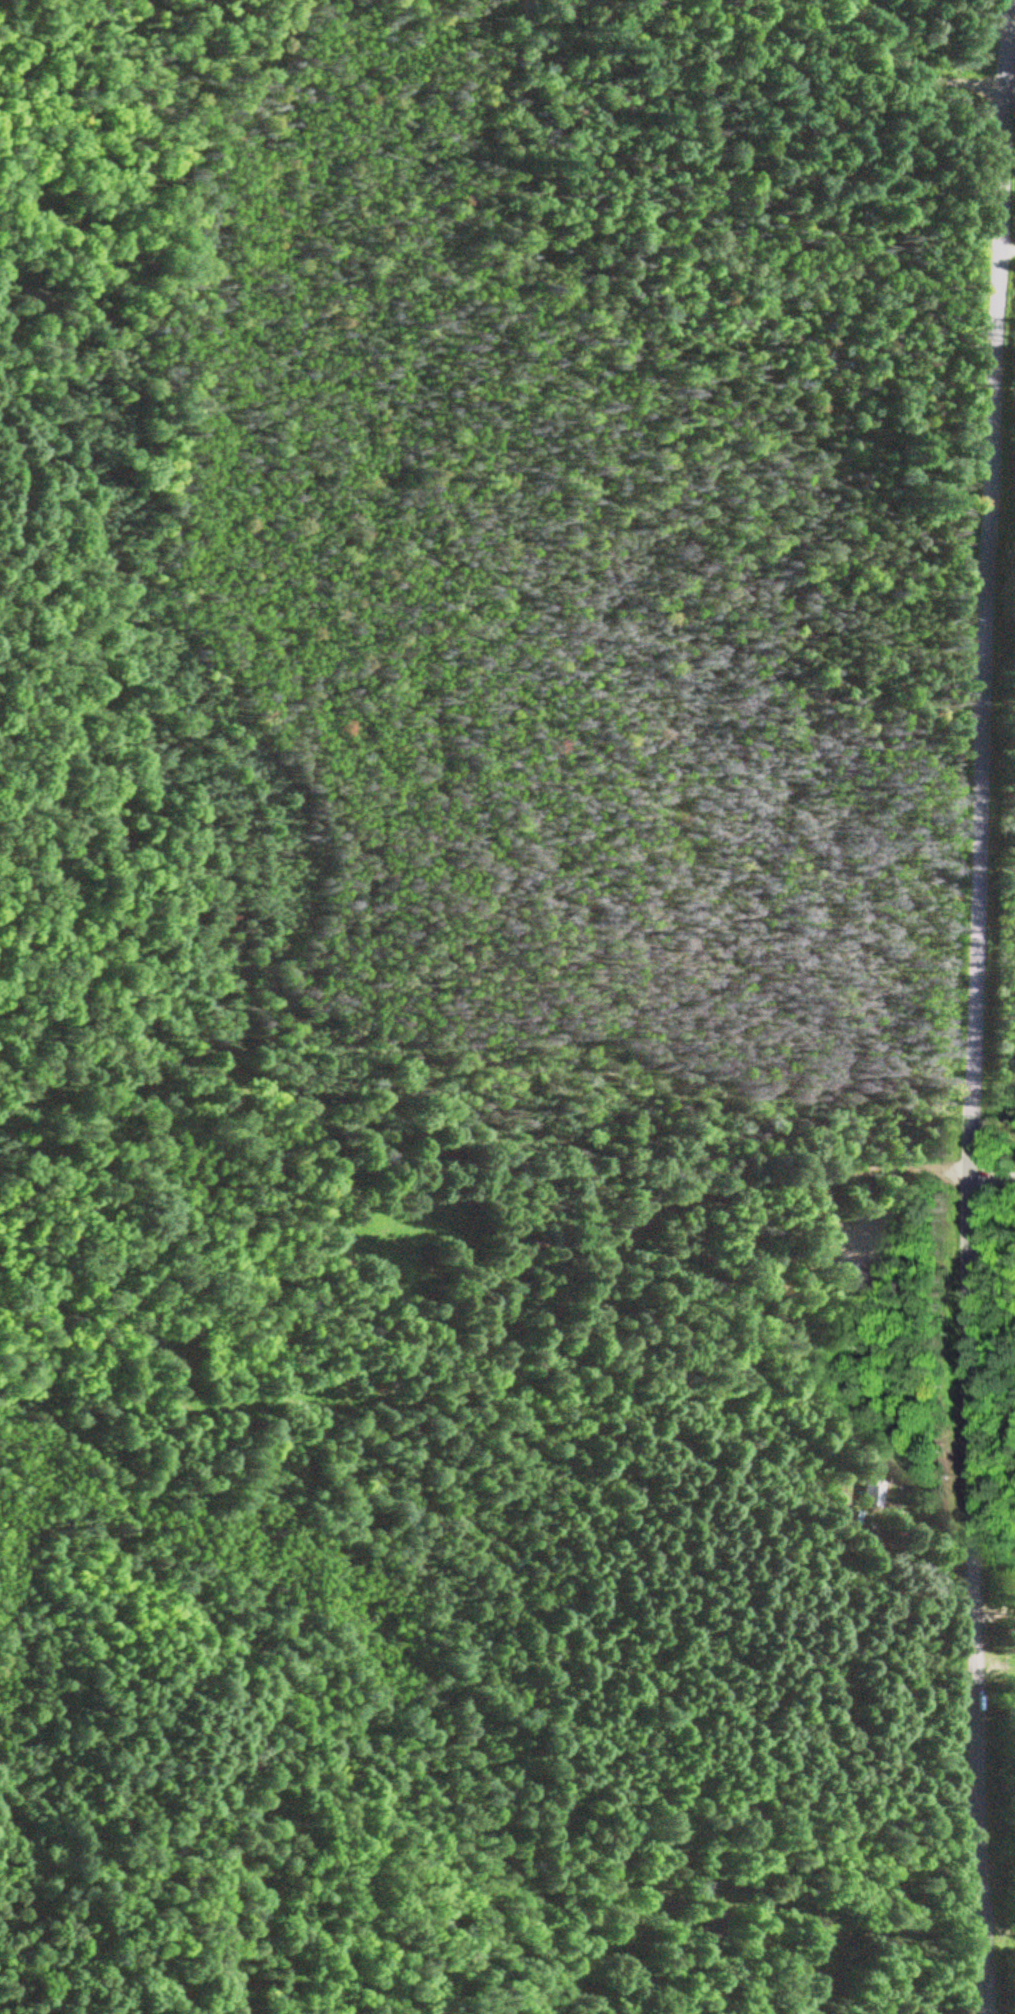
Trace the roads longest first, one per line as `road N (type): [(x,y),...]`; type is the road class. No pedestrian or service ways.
road 1 (tertiary): [(985,2013),(970,1177),(1008,0)]

